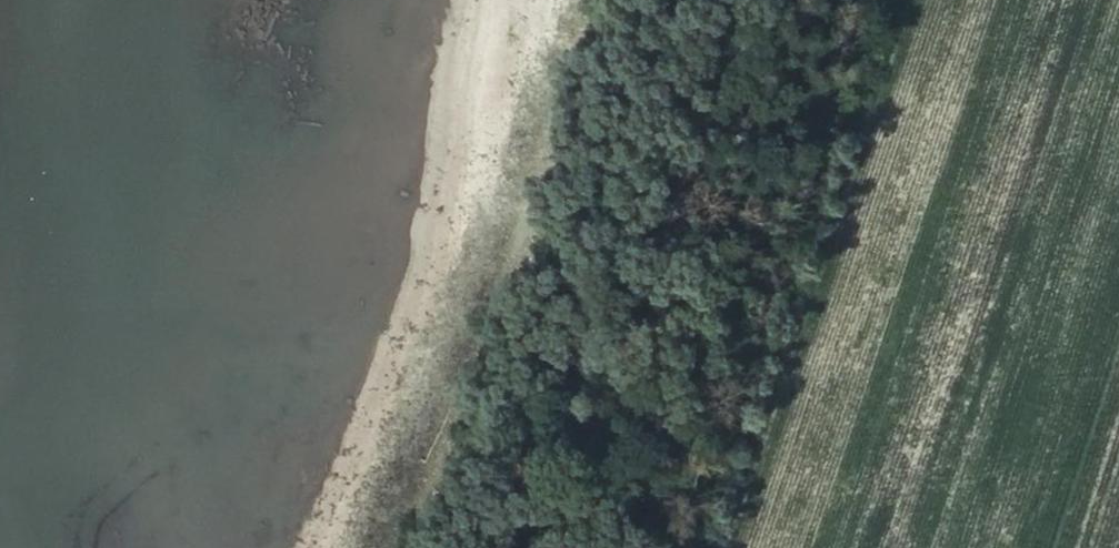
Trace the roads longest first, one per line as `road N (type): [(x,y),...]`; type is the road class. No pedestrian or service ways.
road 1 (track): [(838,0),(724,337),(664,547)]

